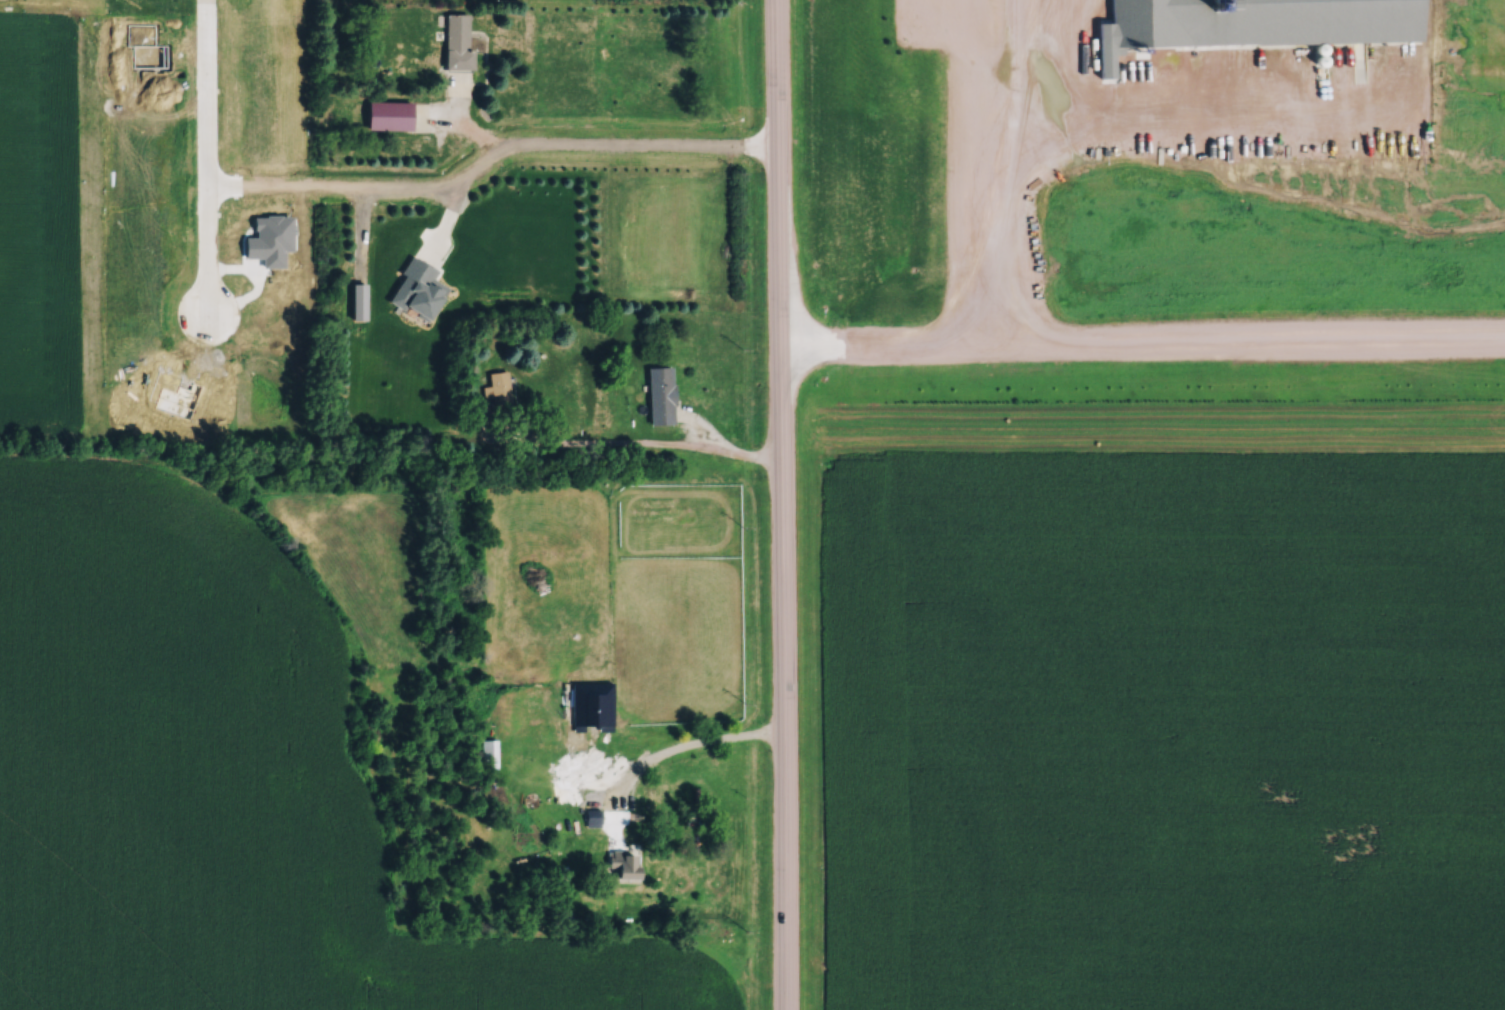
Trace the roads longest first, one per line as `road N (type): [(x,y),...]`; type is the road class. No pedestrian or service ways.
road 1 (primary): [(784,1009),(775,0)]

